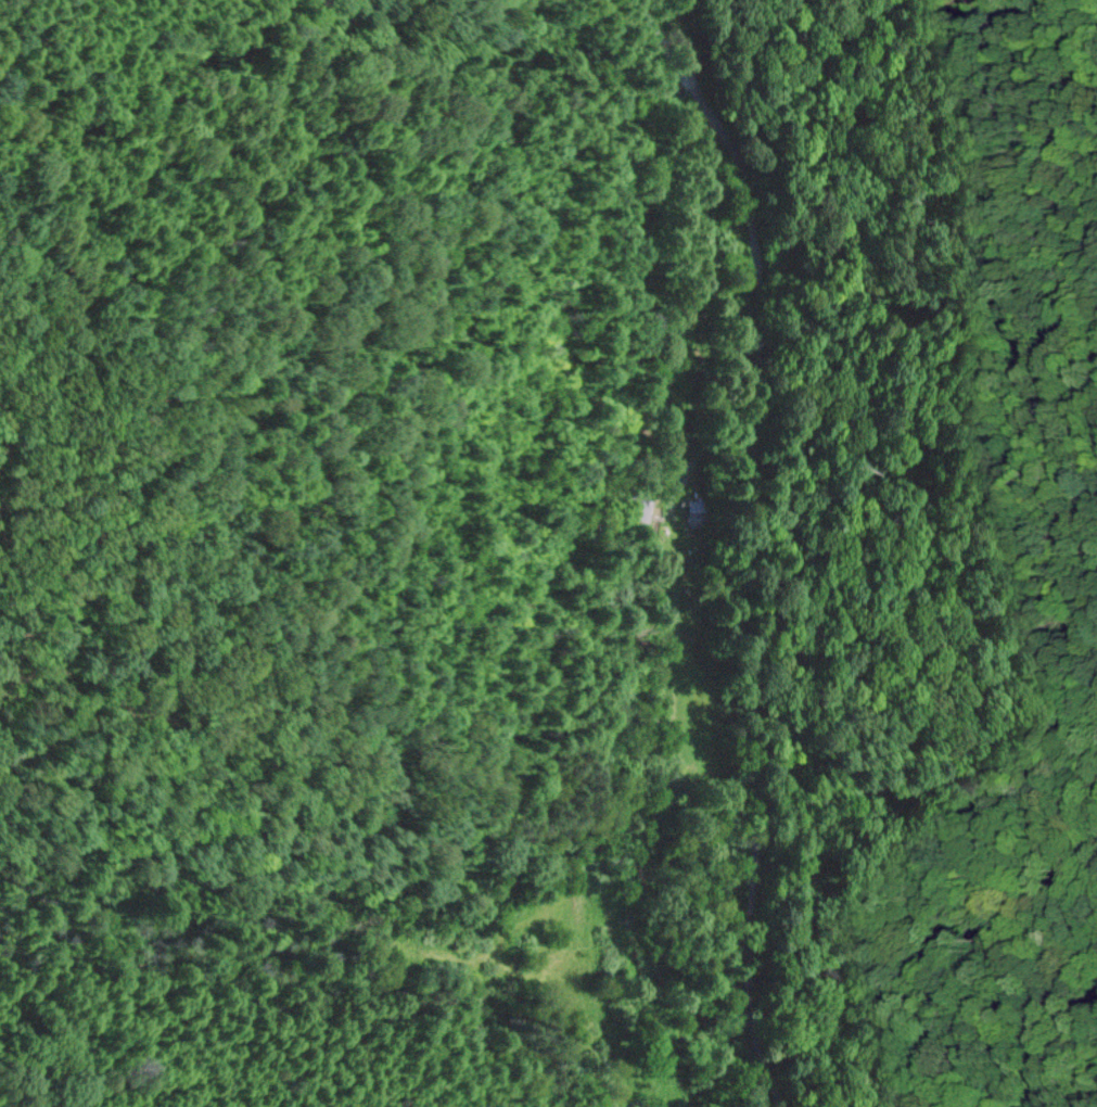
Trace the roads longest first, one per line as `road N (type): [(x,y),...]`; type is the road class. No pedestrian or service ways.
road 1 (residential): [(787,1106),(749,984),(749,763),(766,715),(737,227),(689,106),(628,0)]
road 2 (track): [(749,763),(361,811),(68,762),(0,724)]

